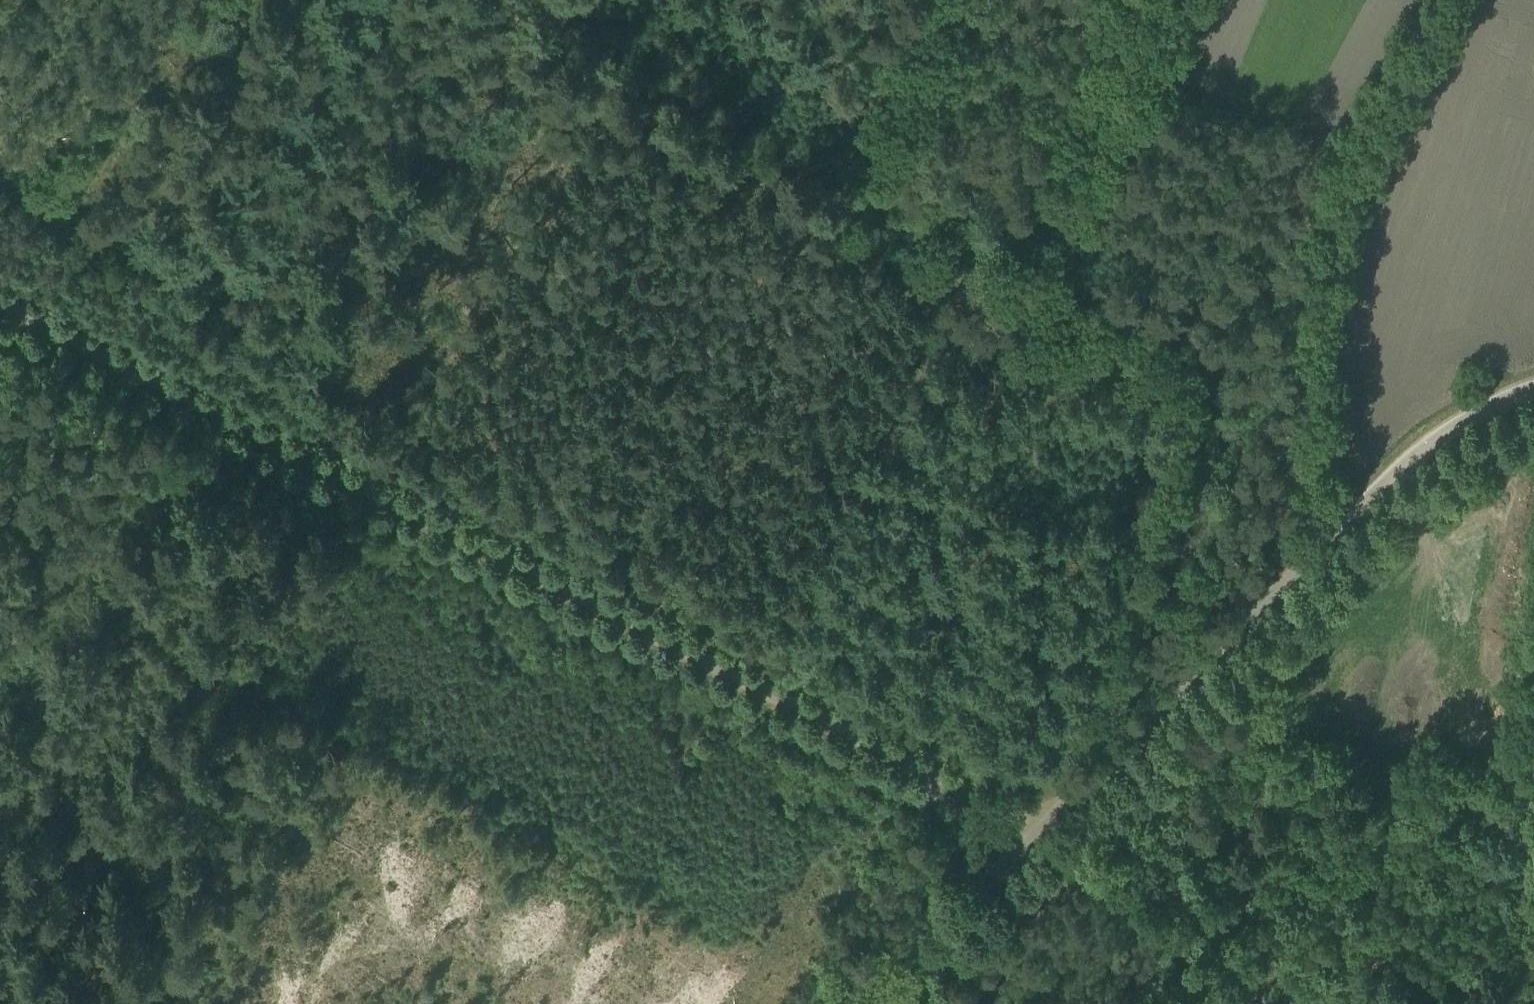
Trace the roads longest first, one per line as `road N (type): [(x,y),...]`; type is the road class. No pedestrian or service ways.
road 1 (unclassified): [(1036,838),(919,771),(0,305)]
road 2 (unclassified): [(1036,838),(1359,504),(1453,420),(1533,381)]
road 3 (unclassified): [(868,1003),(1036,838)]

